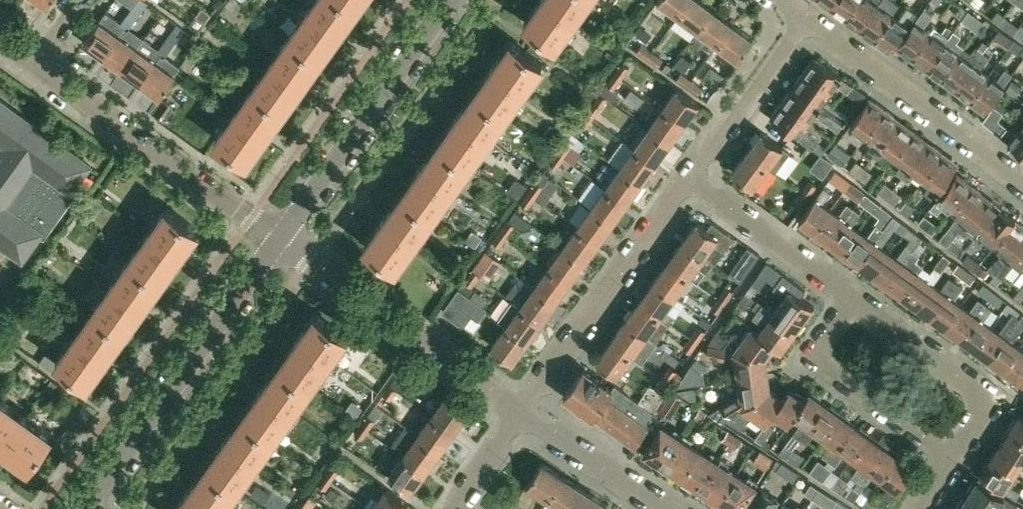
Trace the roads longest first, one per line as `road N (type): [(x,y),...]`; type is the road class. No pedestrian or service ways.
road 1 (tertiary): [(82,508),(279,240)]
road 2 (unclassified): [(279,240),(33,65)]
road 3 (tertiary): [(279,240),(448,0)]
road 4 (residential): [(520,414),(691,178)]
road 5 (residential): [(1022,185),(805,18)]
road 6 (residential): [(520,414),(306,261)]
road 7 (residential): [(856,300),(814,355),(956,454)]
road 8 (residential): [(956,454),(995,401),(856,300)]
road 9 (residential): [(856,300),(691,178)]
road 10 (residential): [(691,178),(805,18)]
road 11 (residential): [(667,508),(520,414)]

